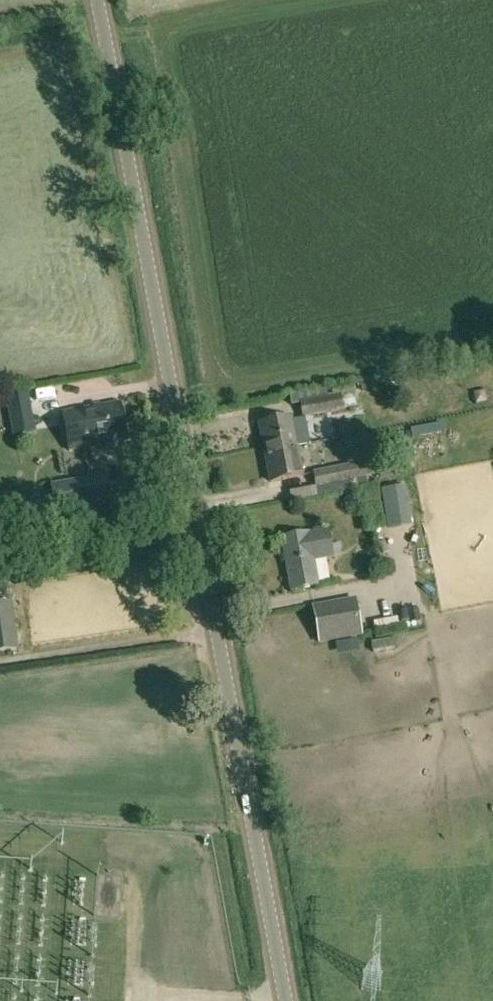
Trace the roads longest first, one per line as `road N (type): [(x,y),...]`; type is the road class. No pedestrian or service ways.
road 1 (secondary): [(285,1000),(96,0)]

